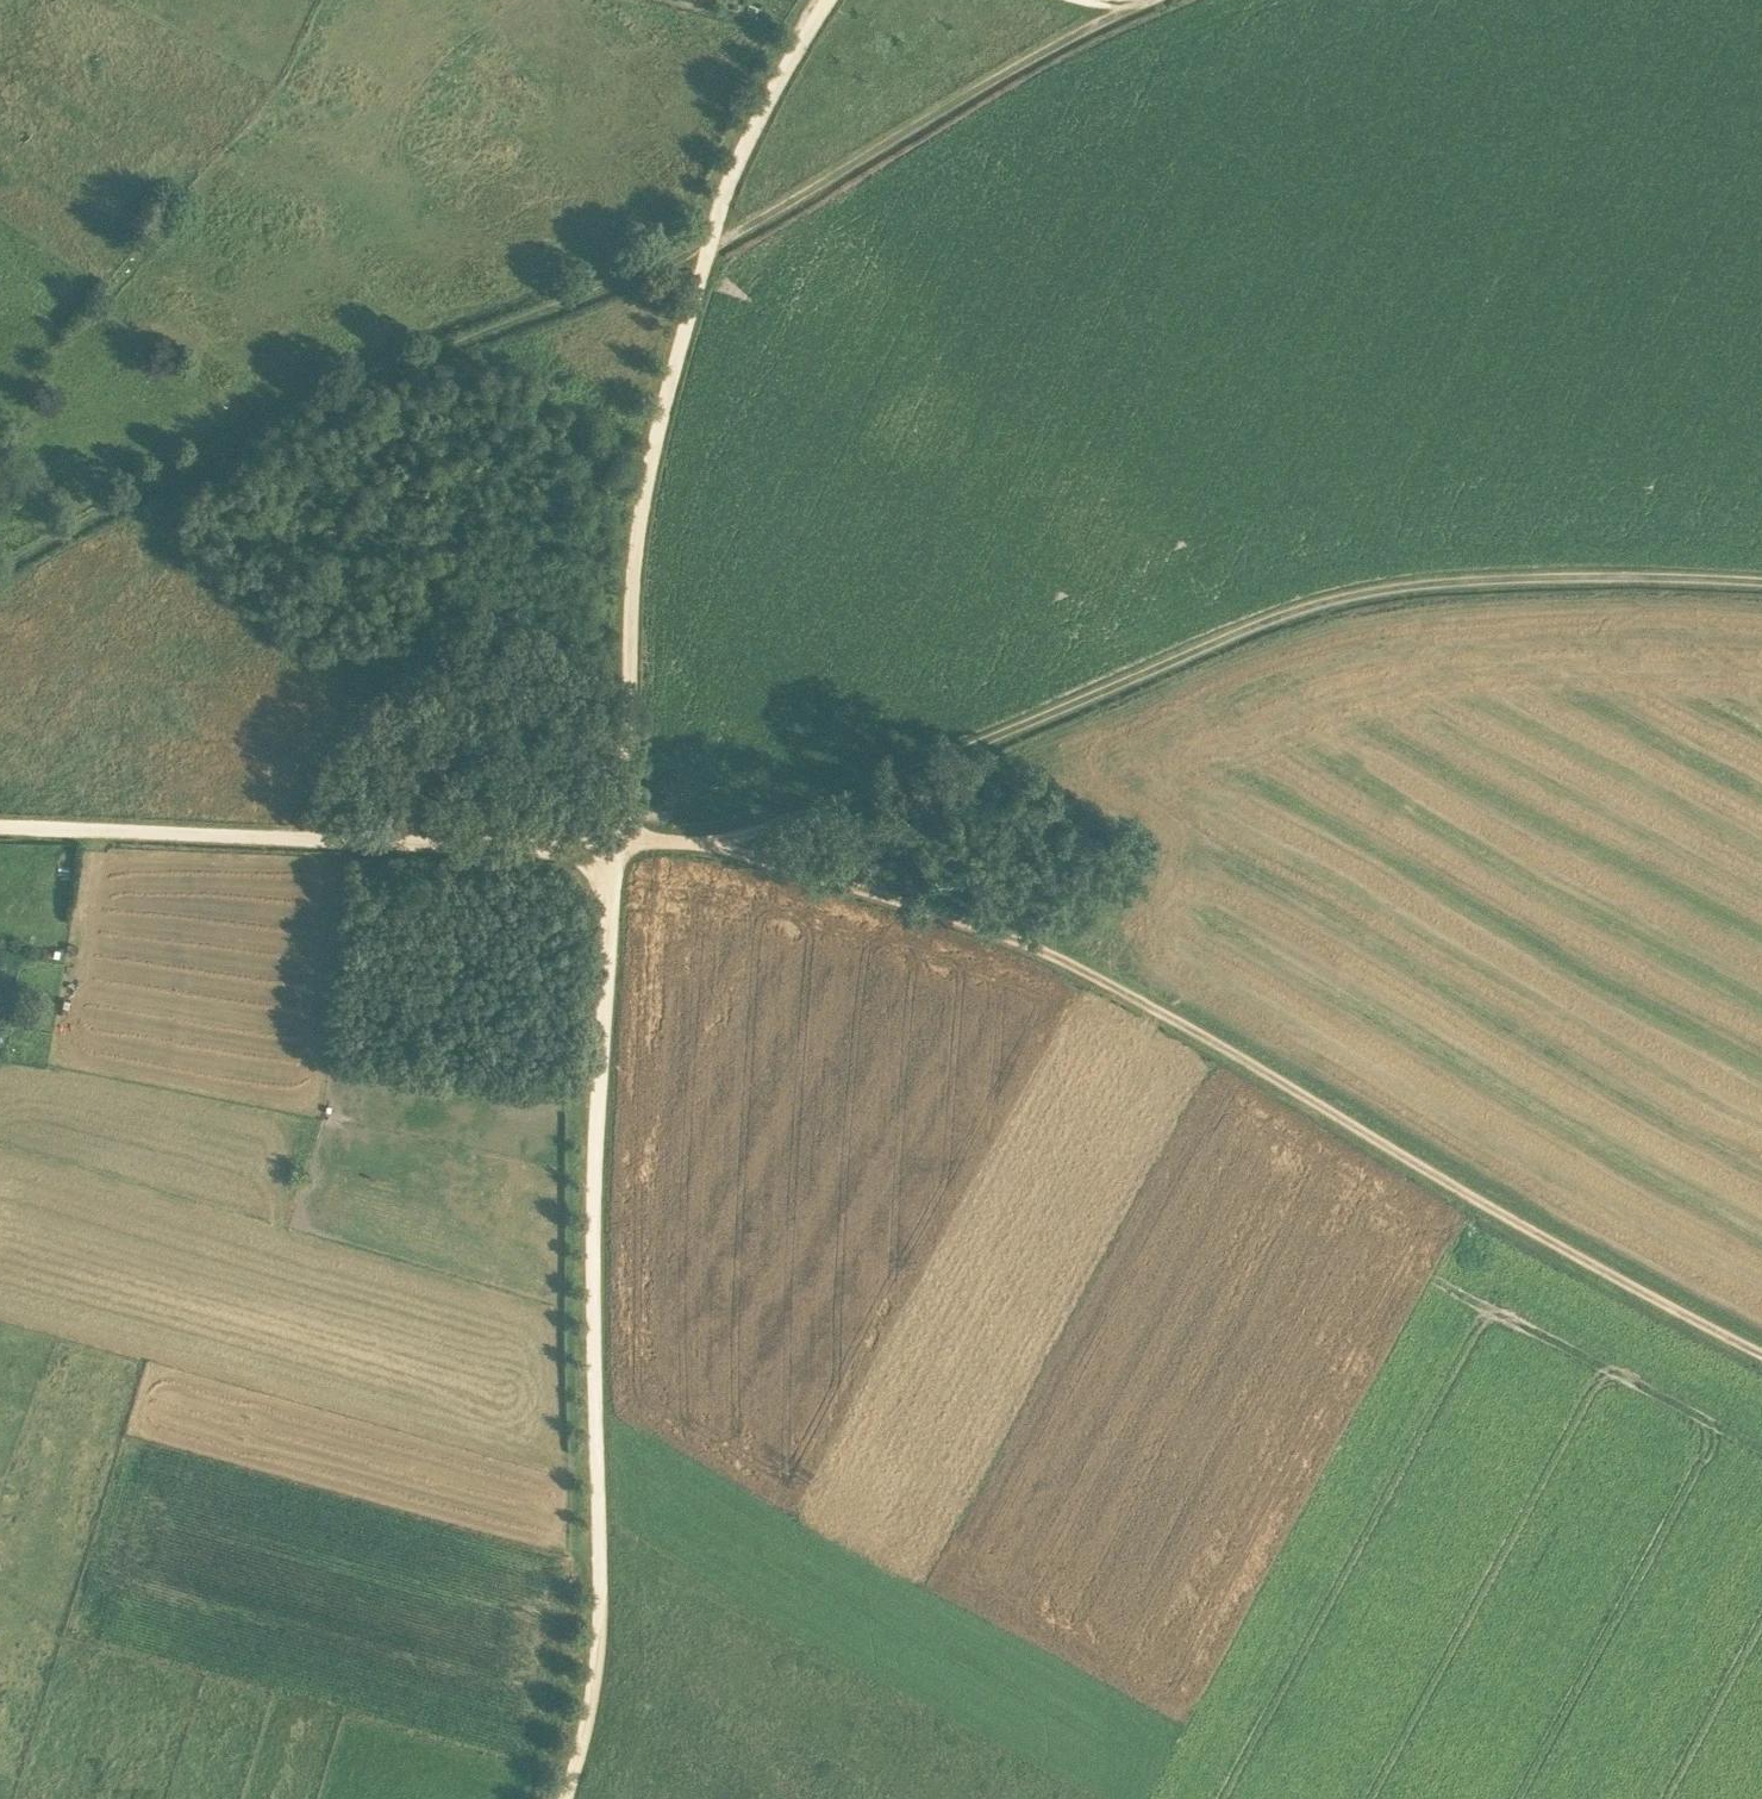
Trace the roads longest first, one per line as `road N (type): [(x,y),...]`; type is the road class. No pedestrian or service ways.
road 1 (track): [(0,566),(425,356),(709,248),(1006,72),(1148,0)]
road 2 (track): [(702,846),(907,901),(1072,967),(1761,1355)]
road 3 (track): [(1761,578),(1537,576),(1291,607),(1021,729),(702,846)]
road 4 (track): [(615,849),(601,1146),(591,1201),(598,1605),(583,1729),(561,1798)]
road 5 (track): [(615,849),(623,822),(627,594),(645,476),(741,155),(827,0)]
road 6 (track): [(615,849),(0,829)]

